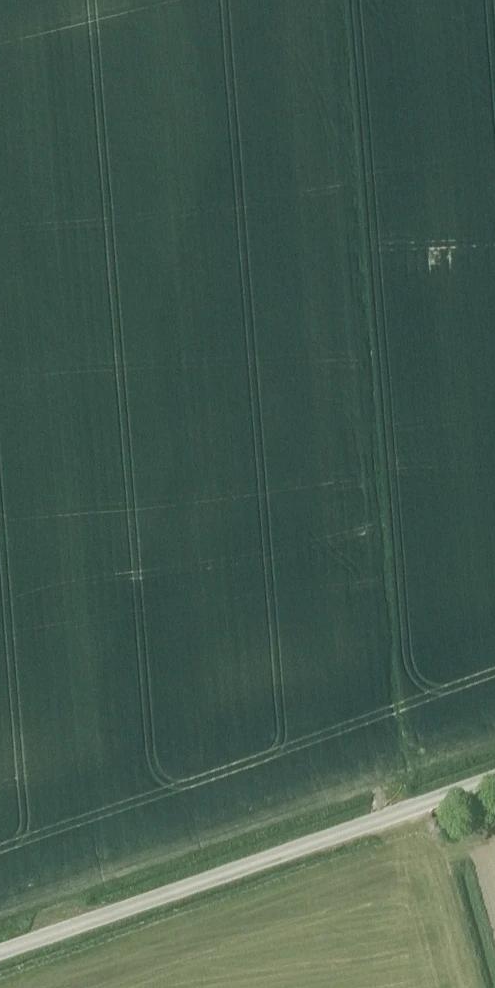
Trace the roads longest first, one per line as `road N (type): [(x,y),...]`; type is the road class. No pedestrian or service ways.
road 1 (unclassified): [(0,953),(494,779)]

